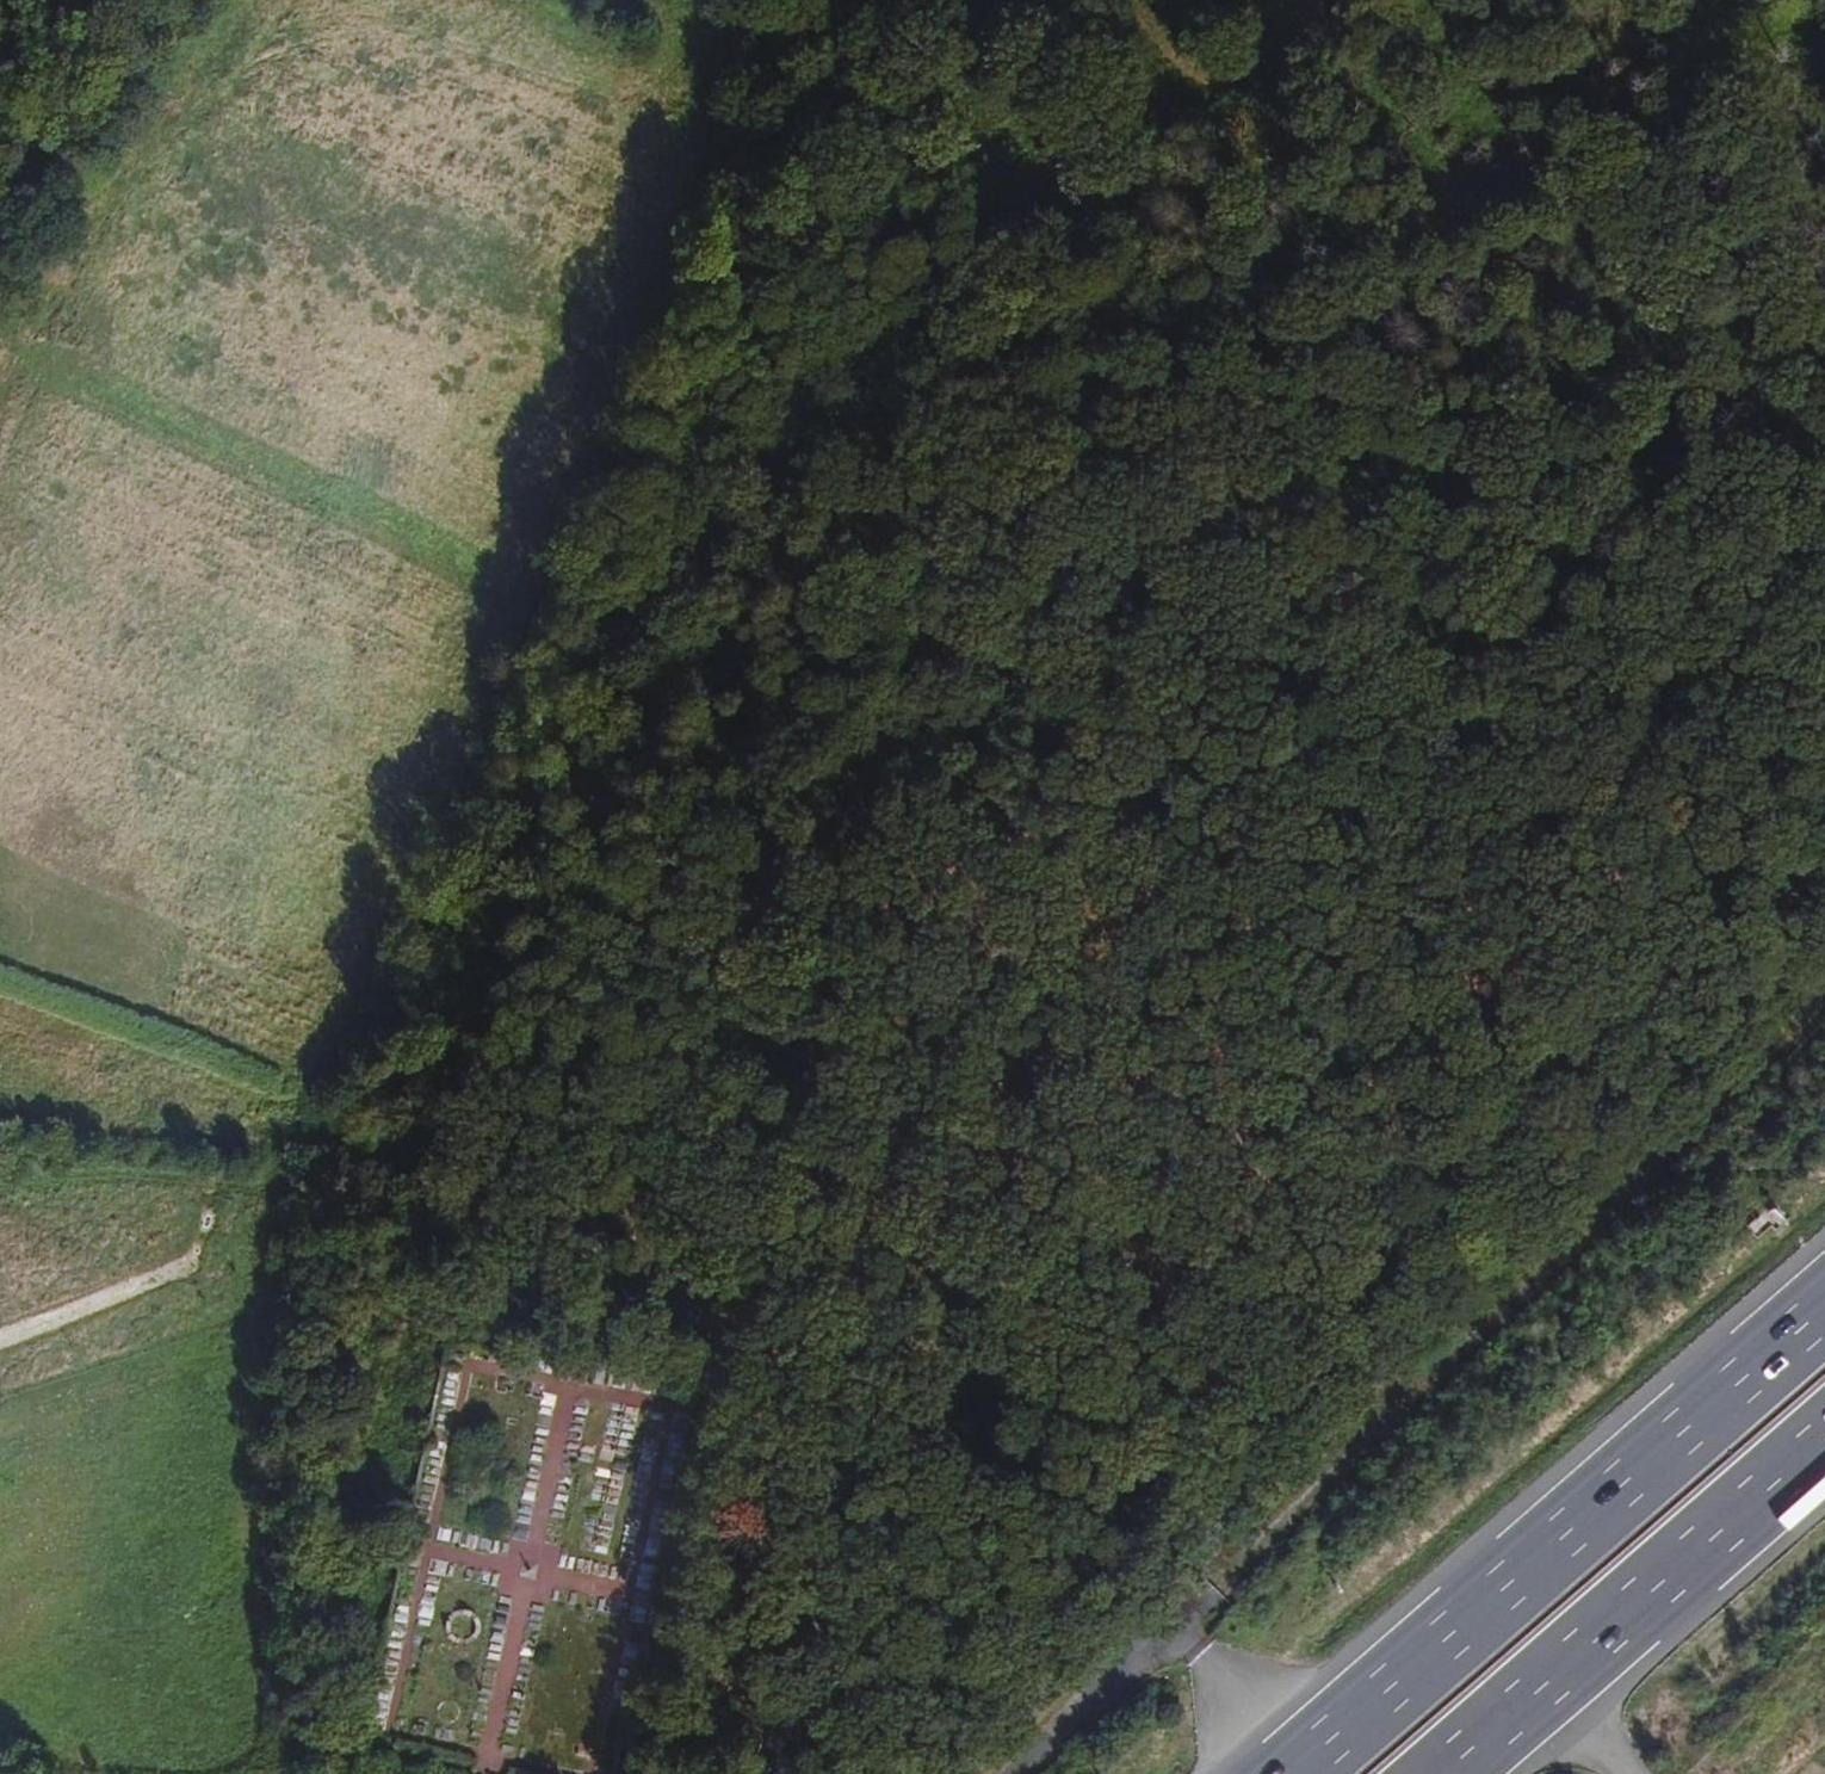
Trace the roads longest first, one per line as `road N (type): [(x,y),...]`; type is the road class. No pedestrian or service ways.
road 1 (track): [(1824,1000),(1273,1523),(1167,1641)]
road 2 (motorway): [(1824,1305),(1289,1773)]
road 3 (motorway): [(1445,1773),(1824,1442)]
road 4 (track): [(0,217),(87,70),(149,0)]
road 5 (track): [(1268,109),(1159,41),(1132,0)]

